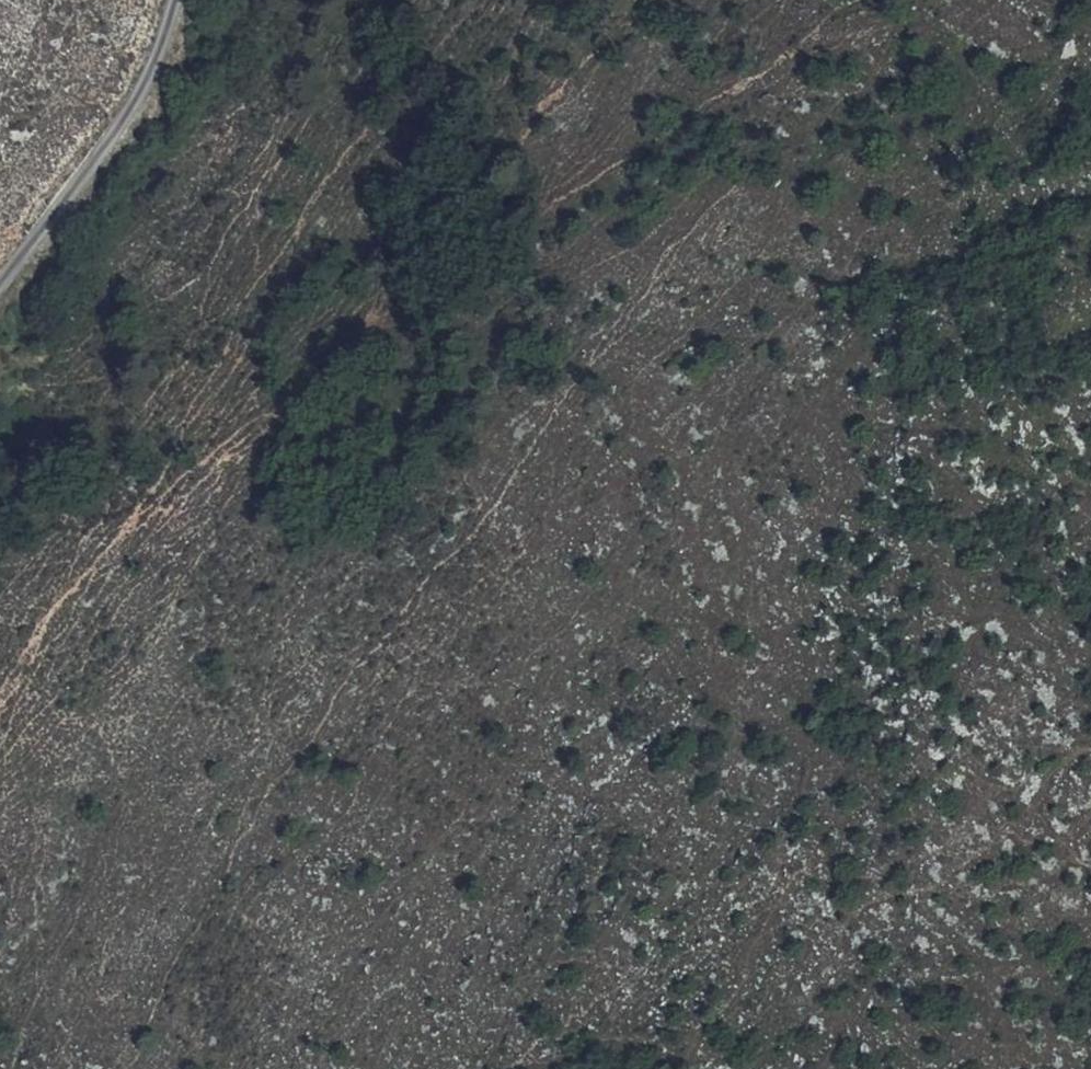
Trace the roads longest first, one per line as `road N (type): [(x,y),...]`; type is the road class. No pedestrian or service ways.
road 1 (unclassified): [(0,286),(157,84),(184,0)]

